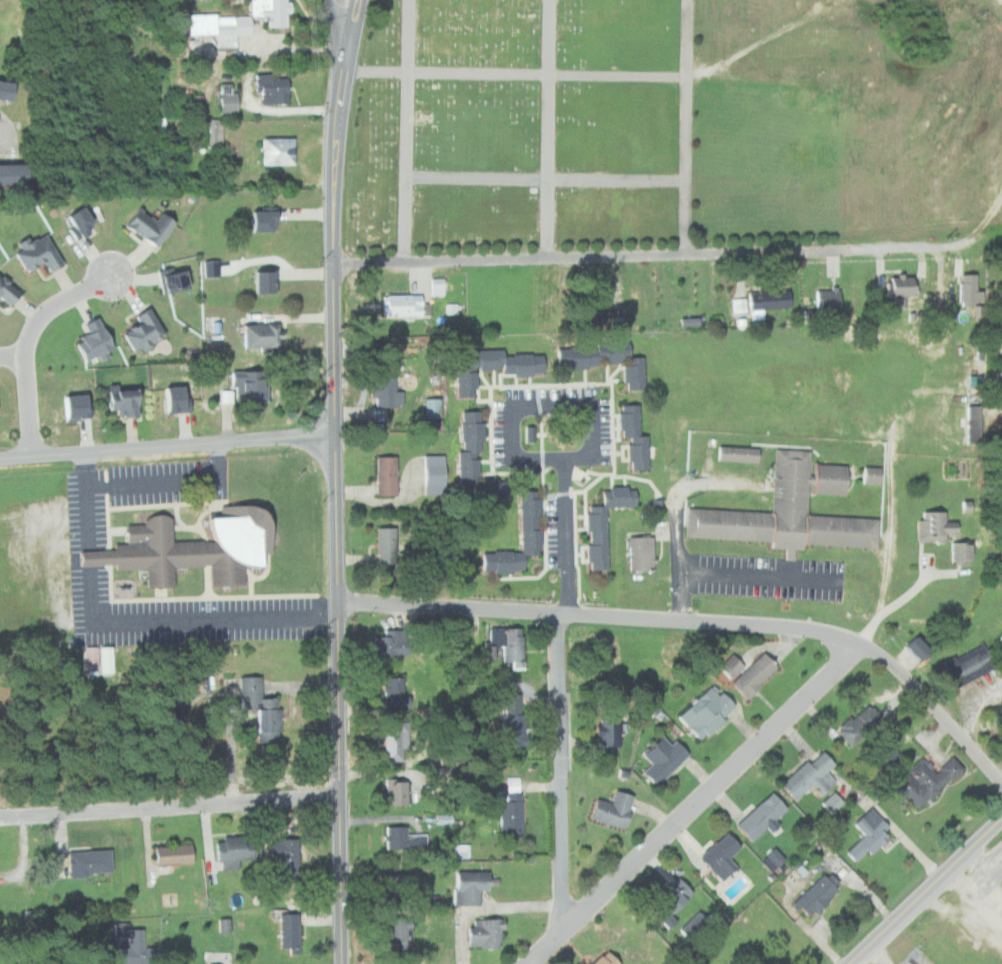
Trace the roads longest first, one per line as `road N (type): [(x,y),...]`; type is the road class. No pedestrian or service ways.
road 1 (tertiary): [(347,963),(337,158),(358,0)]
road 2 (residential): [(338,263),(960,245)]
road 3 (residential): [(857,645),(794,627),(340,600)]
road 4 (residential): [(527,963),(857,645)]
road 5 (residential): [(343,788),(0,818)]
road 6 (tertiary): [(336,433),(0,459)]
road 7 (residential): [(566,928),(558,612)]
road 8 (residential): [(33,457),(26,357),(34,326),(113,275)]
road 9 (primary): [(850,963),(1001,824)]
road 10 (residential): [(1001,784),(905,678),(857,645)]

